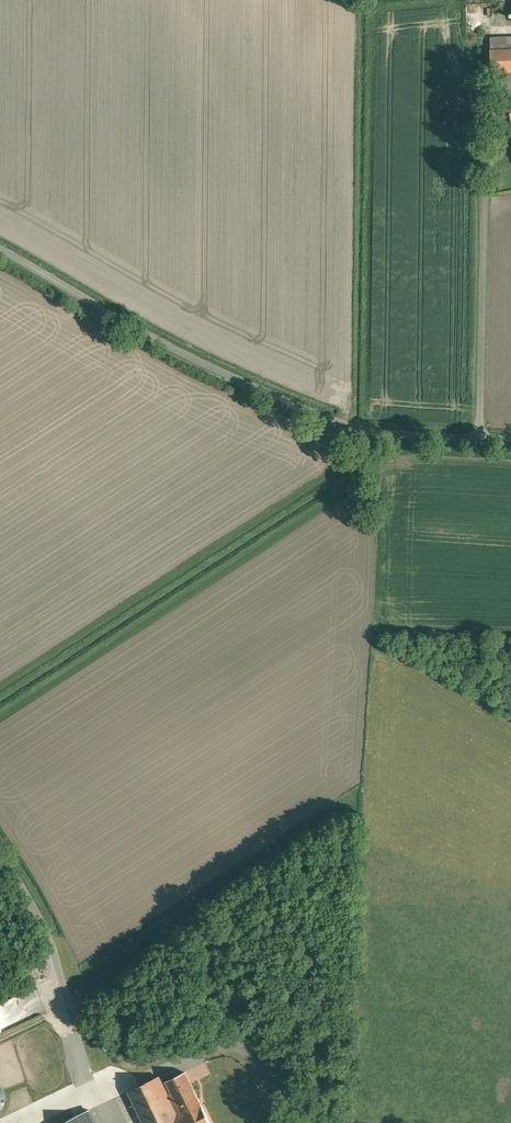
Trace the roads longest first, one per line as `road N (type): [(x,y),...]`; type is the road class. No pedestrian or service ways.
road 1 (unclassified): [(510,442),(383,434),(335,423),(217,374),(0,251)]
road 2 (unclassified): [(311,1122),(236,1051),(183,1057),(87,1100),(63,1036),(56,956),(32,896),(0,851)]

